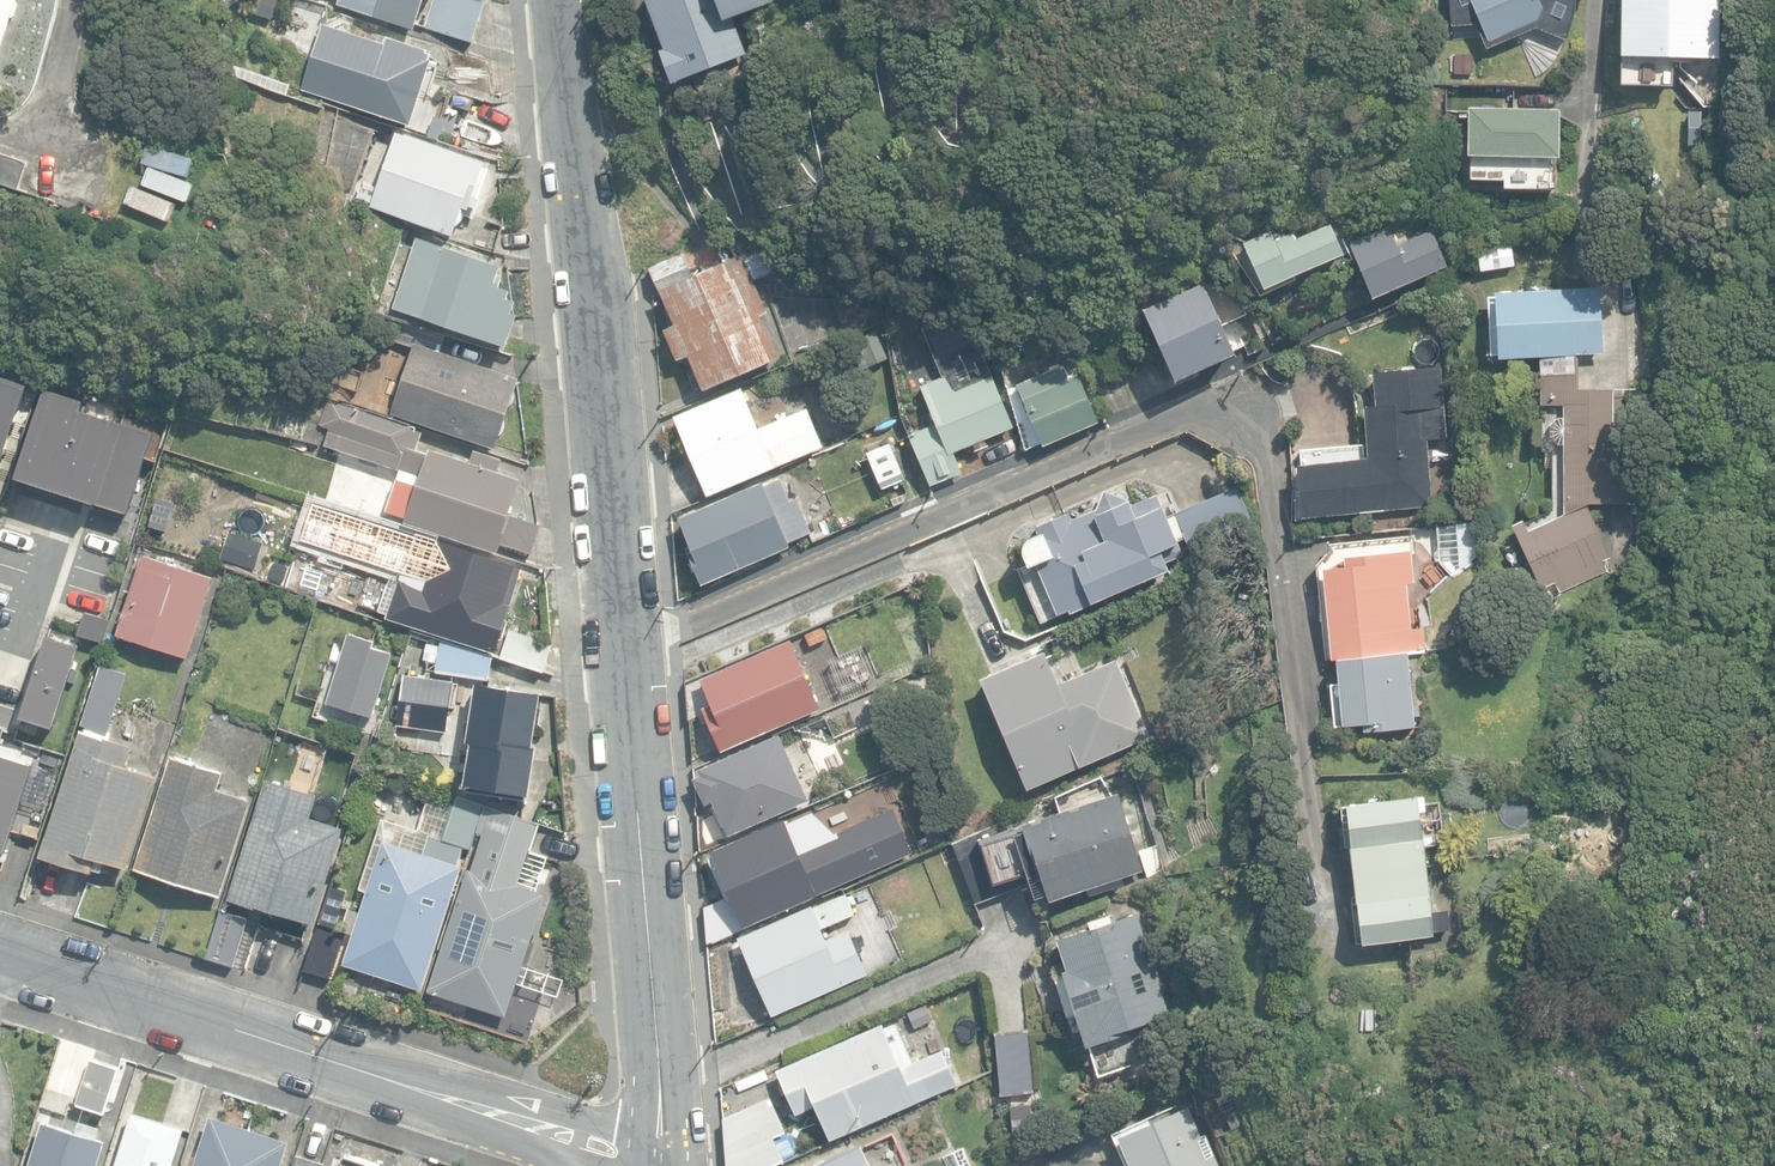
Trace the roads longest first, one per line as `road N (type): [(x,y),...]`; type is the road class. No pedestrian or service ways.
road 1 (residential): [(625,644),(1246,396),(1263,400),(1271,414),(1281,507)]
road 2 (residential): [(0,954),(578,1143),(661,1161)]
road 3 (residential): [(563,0),(625,644)]
road 4 (residential): [(625,644),(661,1161)]

